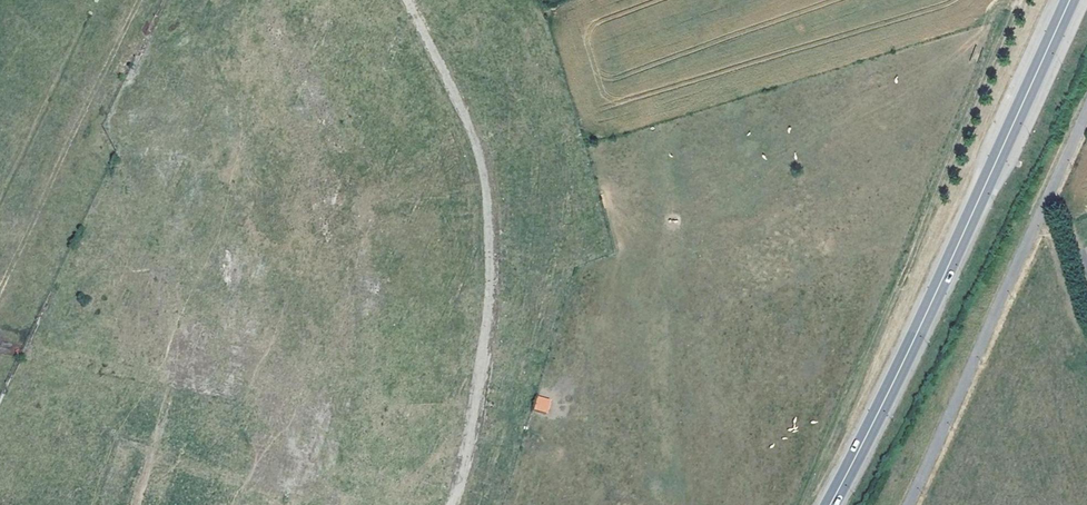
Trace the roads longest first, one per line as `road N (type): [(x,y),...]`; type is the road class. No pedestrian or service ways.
road 1 (primary): [(830,504),(1070,0)]

